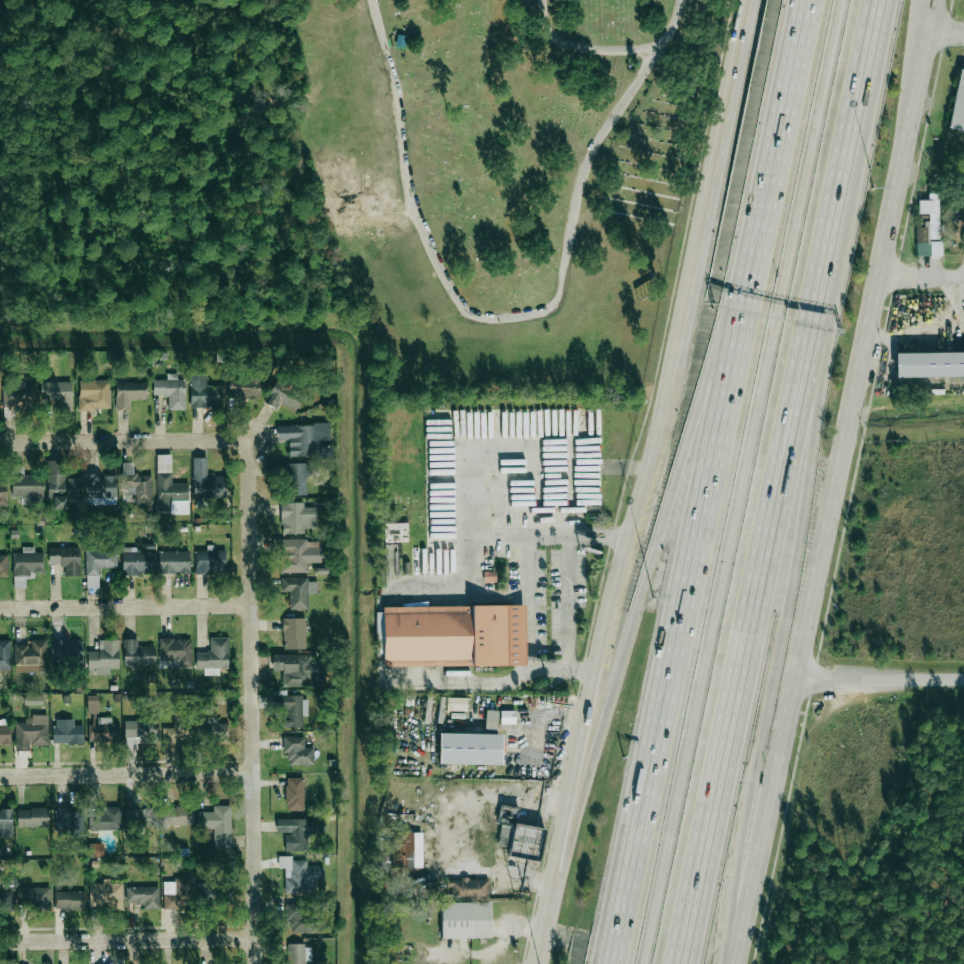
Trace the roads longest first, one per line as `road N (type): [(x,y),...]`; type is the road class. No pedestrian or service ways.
road 1 (primary): [(750,0),(653,471),(539,963)]
road 2 (motorway): [(682,963),(882,0)]
road 3 (motorway): [(646,963),(834,0)]
road 4 (primary): [(736,963),(921,75)]
road 5 (motorway): [(725,963),(805,529),(844,185)]
road 6 (motorway): [(747,262),(608,963)]
road 7 (motorway): [(747,262),(553,878)]
road 8 (residential): [(257,963),(249,439)]
road 9 (motorway): [(801,0),(747,262)]
road 10 (residential): [(0,941),(257,937)]
road 11 (residential): [(0,776),(253,772)]
road 12 (residential): [(0,608),(250,606)]
road 13 (residential): [(0,443),(249,439)]
road 14 (tertiary): [(795,681),(963,679)]

